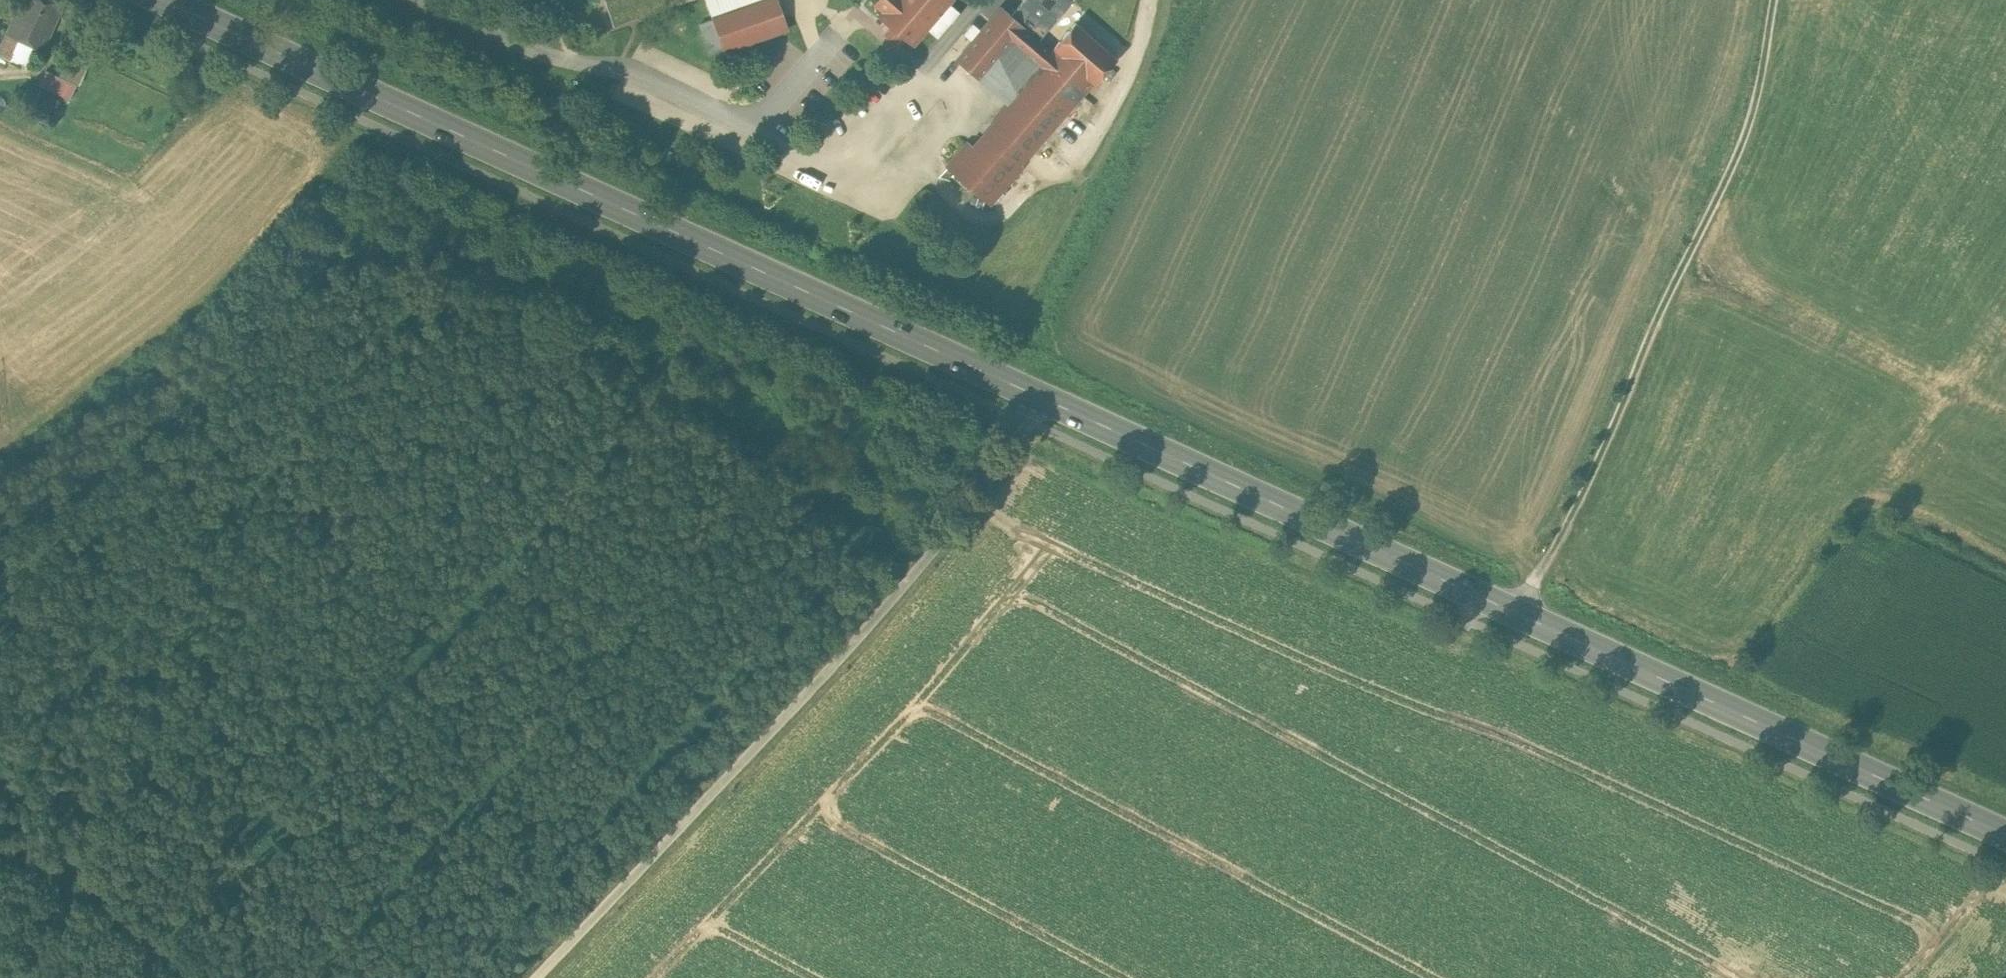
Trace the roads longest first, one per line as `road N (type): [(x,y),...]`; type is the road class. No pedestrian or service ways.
road 1 (primary): [(1058,404),(2005,838)]
road 2 (primary): [(165,0),(1058,404)]
road 3 (unclassified): [(1058,404),(537,977)]

